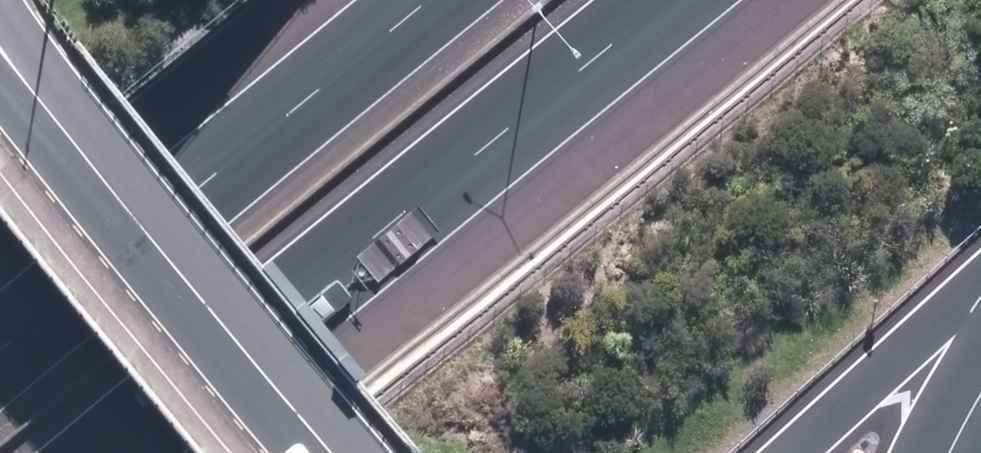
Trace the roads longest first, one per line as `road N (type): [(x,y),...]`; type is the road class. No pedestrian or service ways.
road 1 (motorway): [(658,0),(114,452)]
road 2 (motorway): [(0,353),(426,0)]
road 3 (secondary): [(13,84),(315,452)]
road 4 (motorway): [(977,330),(824,452)]
road 5 (motorway): [(977,330),(924,452)]

